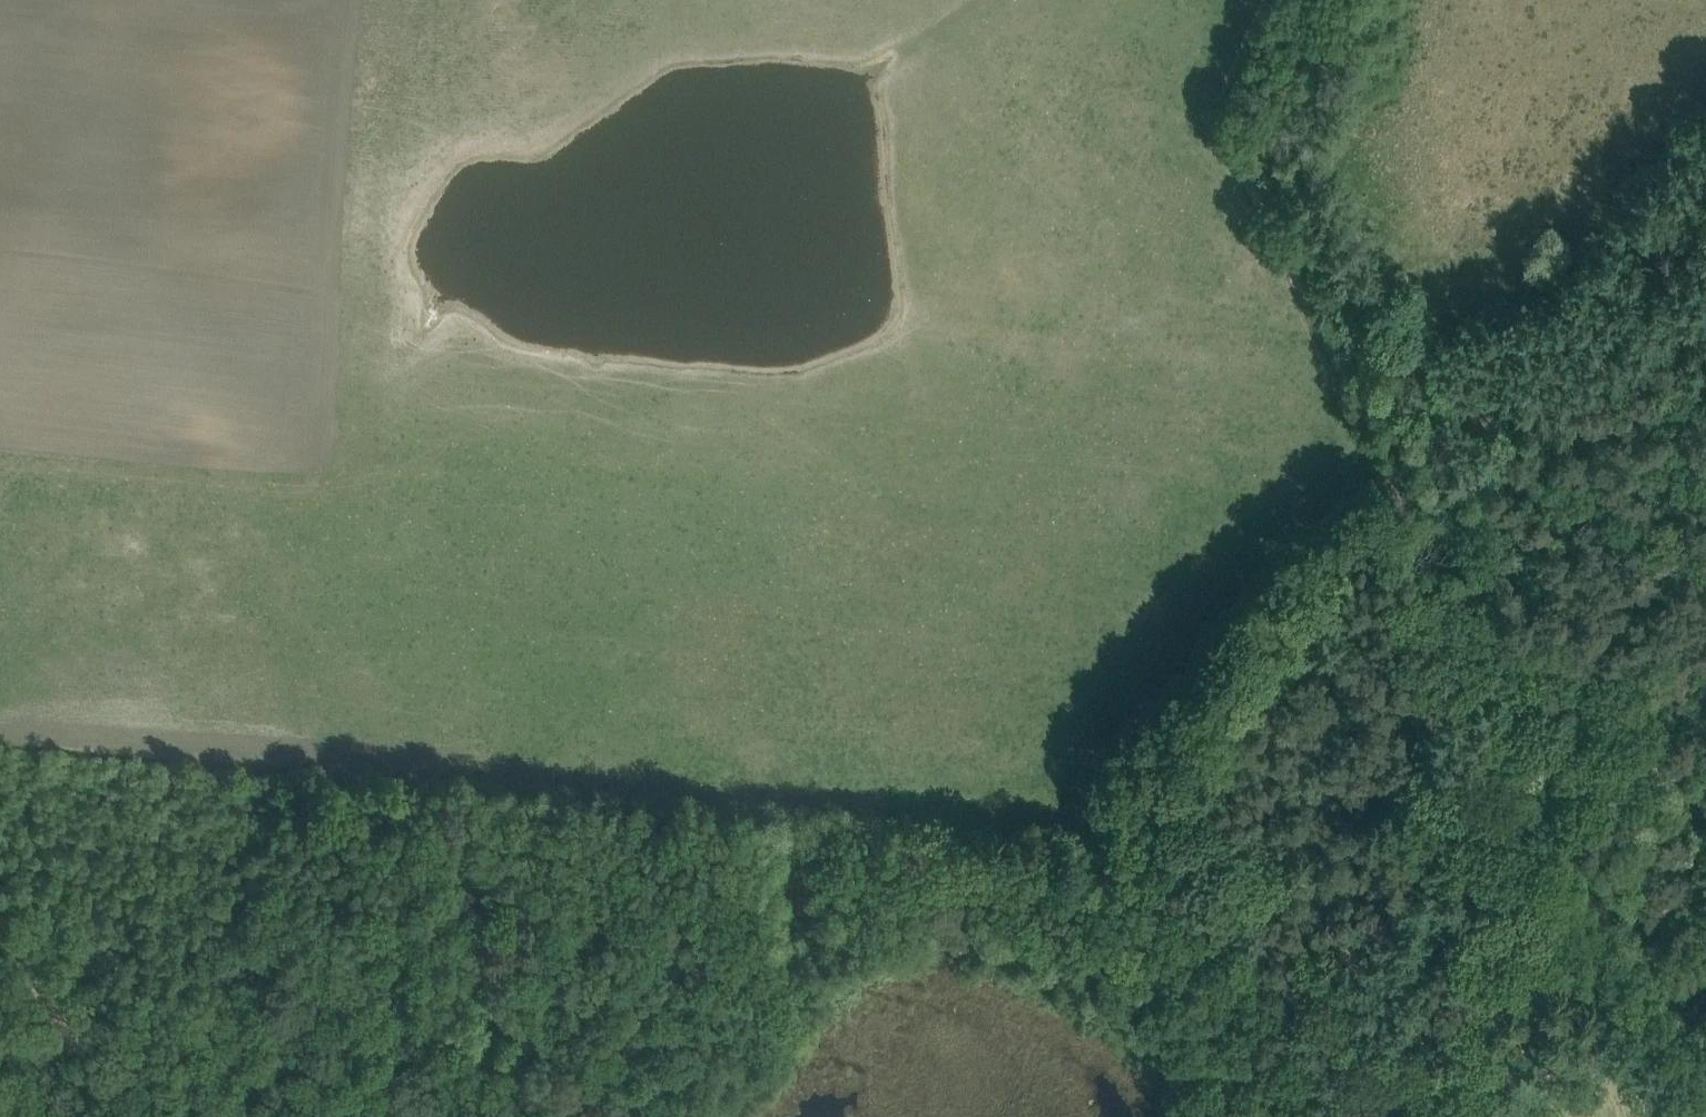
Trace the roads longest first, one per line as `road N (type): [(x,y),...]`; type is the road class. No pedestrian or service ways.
road 1 (track): [(145,1116),(51,1010),(0,926)]

